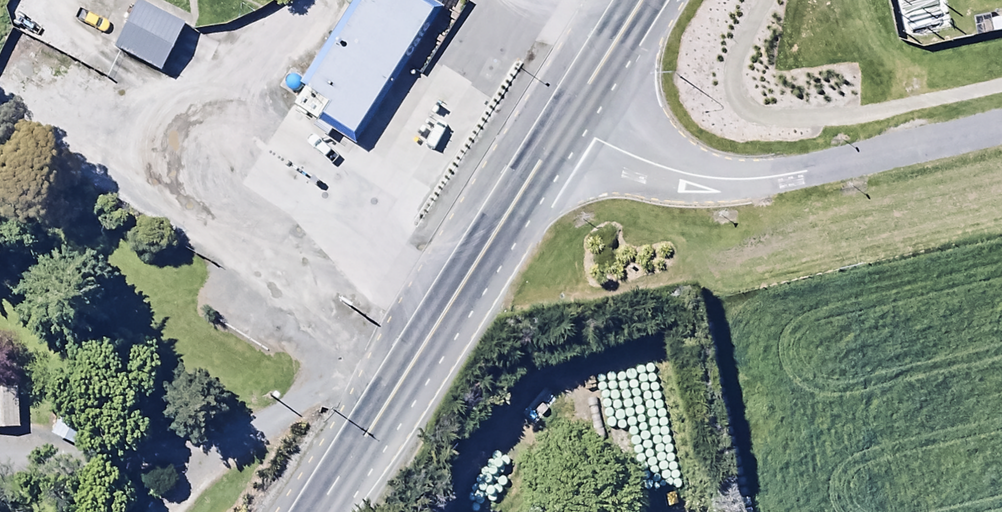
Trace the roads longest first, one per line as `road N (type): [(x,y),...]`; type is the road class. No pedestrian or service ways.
road 1 (trunk): [(317,511),(565,121)]
road 2 (unclassified): [(565,121),(646,161),(732,180),(1001,128)]
road 3 (trunk): [(565,121),(640,0)]

